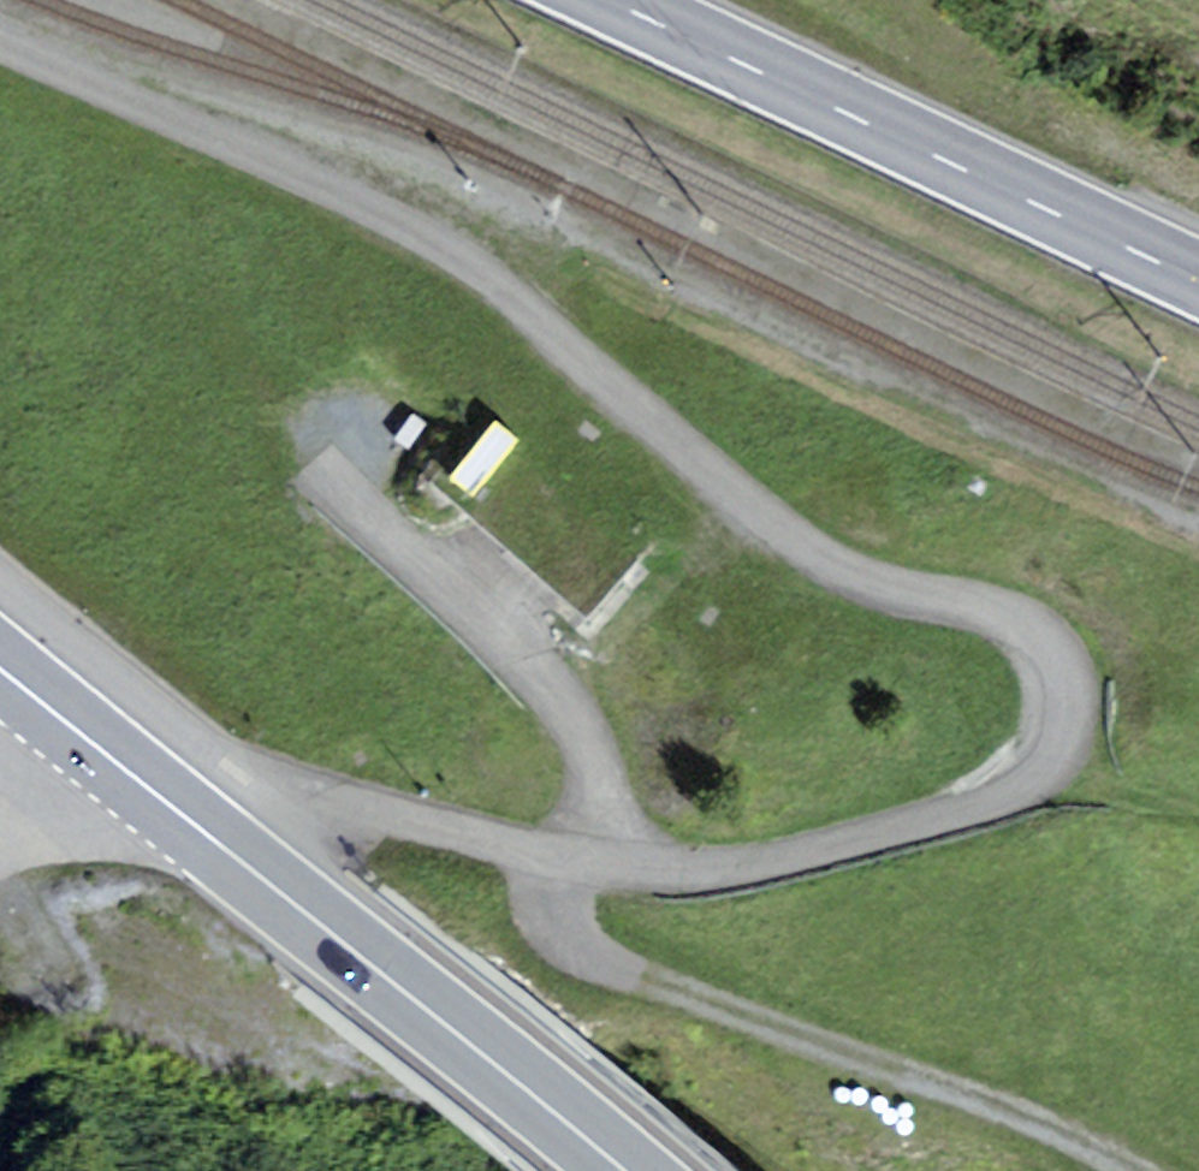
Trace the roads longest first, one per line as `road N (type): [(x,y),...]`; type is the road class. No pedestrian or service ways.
road 1 (track): [(0,28),(218,139),(429,234),(514,293),(782,532),(876,587),(985,606),(1028,623),(1053,644),(1072,694),(1063,748),(1016,793),(740,867),(570,857),(109,755)]
road 2 (track): [(320,469),(581,728),(592,759),(591,814),(553,899),(568,943),(1069,1132),(1138,1170)]
road 3 (primary): [(0,668),(623,1170)]
road 4 (tertiary): [(1198,295),(594,0)]
road 5 (track): [(1016,793),(1198,807)]

